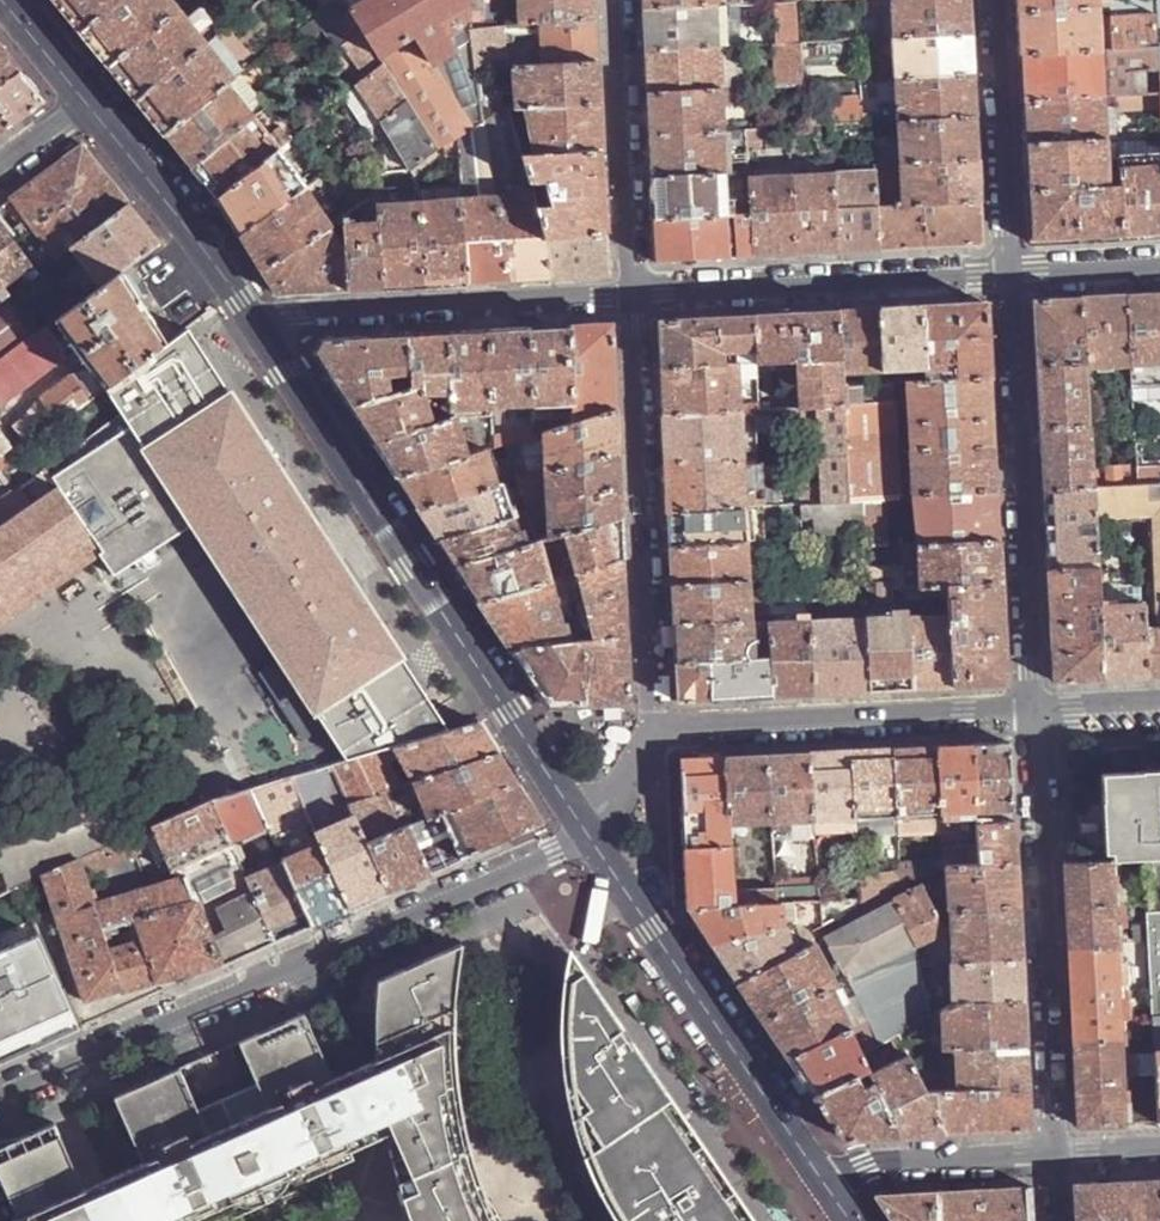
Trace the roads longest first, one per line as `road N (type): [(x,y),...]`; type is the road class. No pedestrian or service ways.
road 1 (unclassified): [(0,1096),(590,836)]
road 2 (tertiary): [(257,323),(590,836)]
road 3 (residential): [(1059,1161),(1033,709)]
road 4 (residential): [(1033,709),(1009,275)]
road 5 (residential): [(636,298),(654,729)]
road 6 (tertiary): [(590,836),(826,1172)]
road 7 (residential): [(257,323),(636,298)]
road 8 (residential): [(654,729),(1033,709)]
road 9 (residential): [(636,298),(1009,275)]
road 10 (residential): [(621,0),(636,298)]
road 11 (tertiary): [(87,104),(257,323)]
road 12 (residential): [(1009,275),(993,0)]
road 13 (residential): [(1059,1161),(826,1172)]
road 14 (residential): [(1009,275),(1159,268)]
road 15 (tertiary): [(1,0),(87,104)]
road 16 (residential): [(1033,709),(1159,702)]
road 17 (residential): [(654,729),(590,836)]

